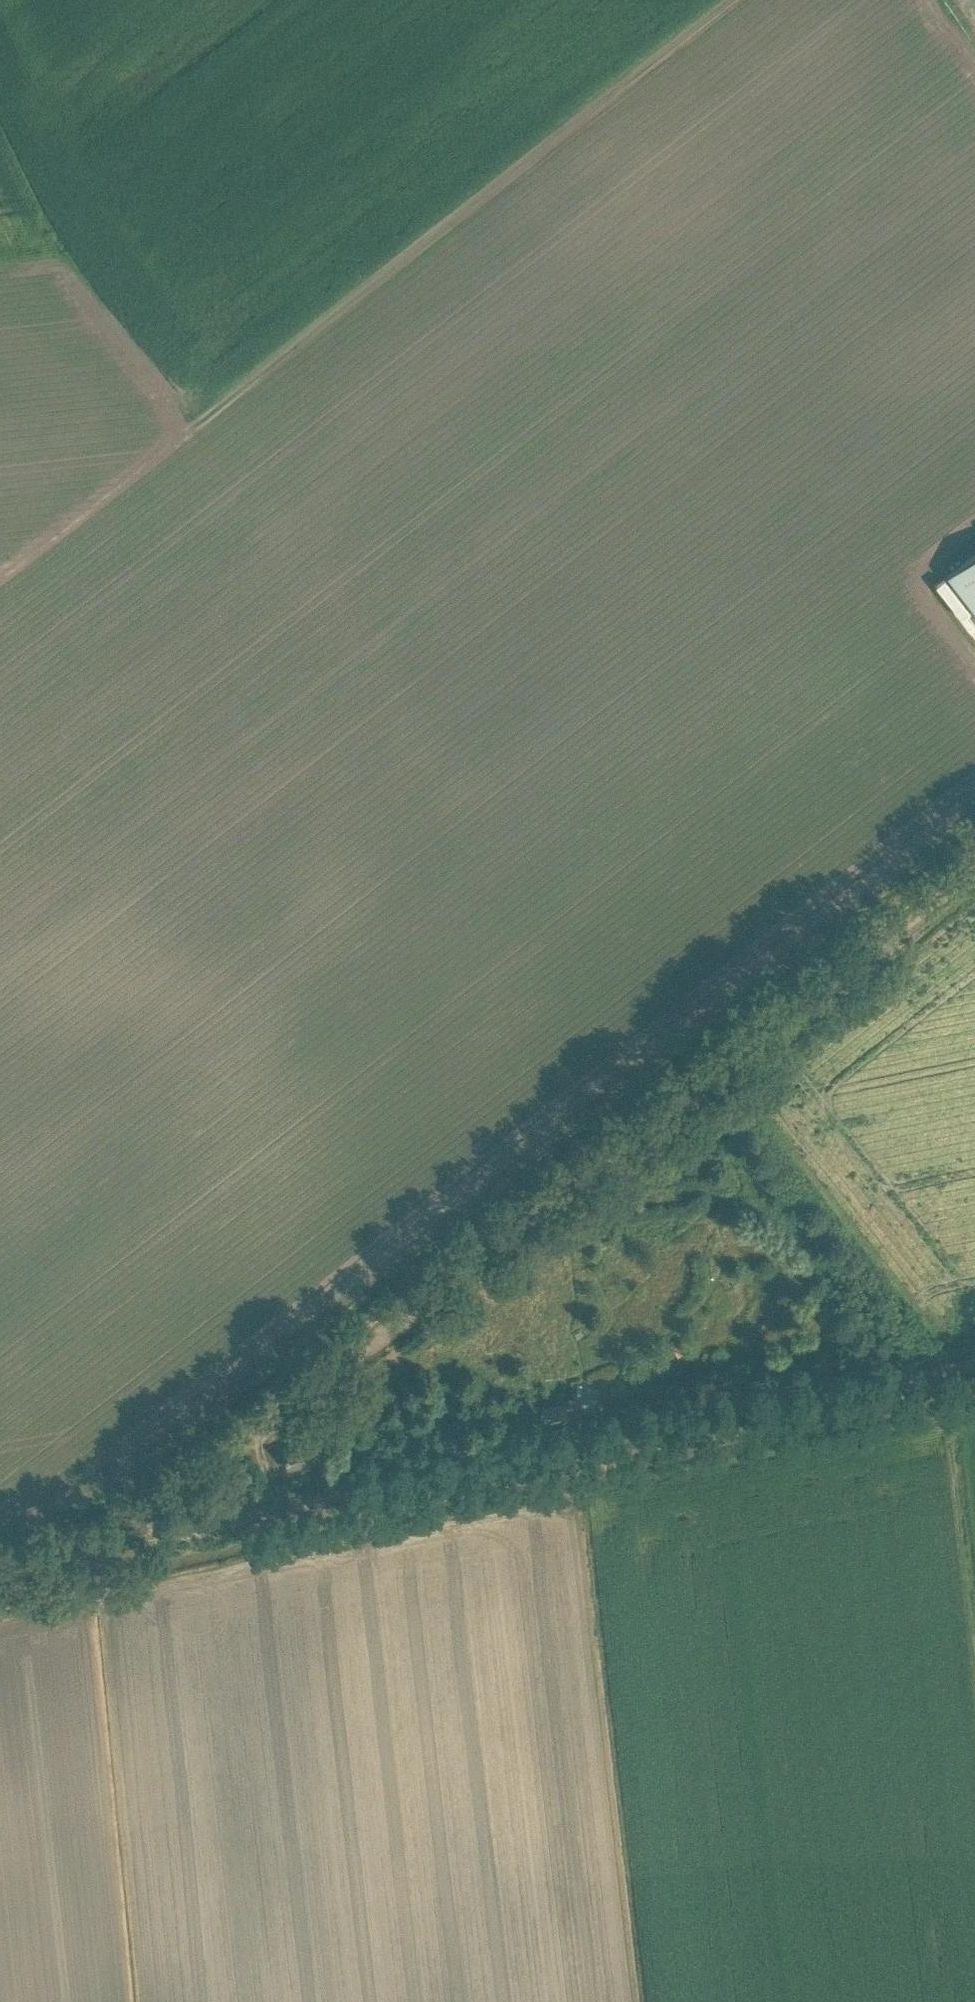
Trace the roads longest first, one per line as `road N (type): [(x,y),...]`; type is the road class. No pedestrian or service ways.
road 1 (track): [(94,1551),(974,868)]
road 2 (track): [(94,1551),(974,1370)]

